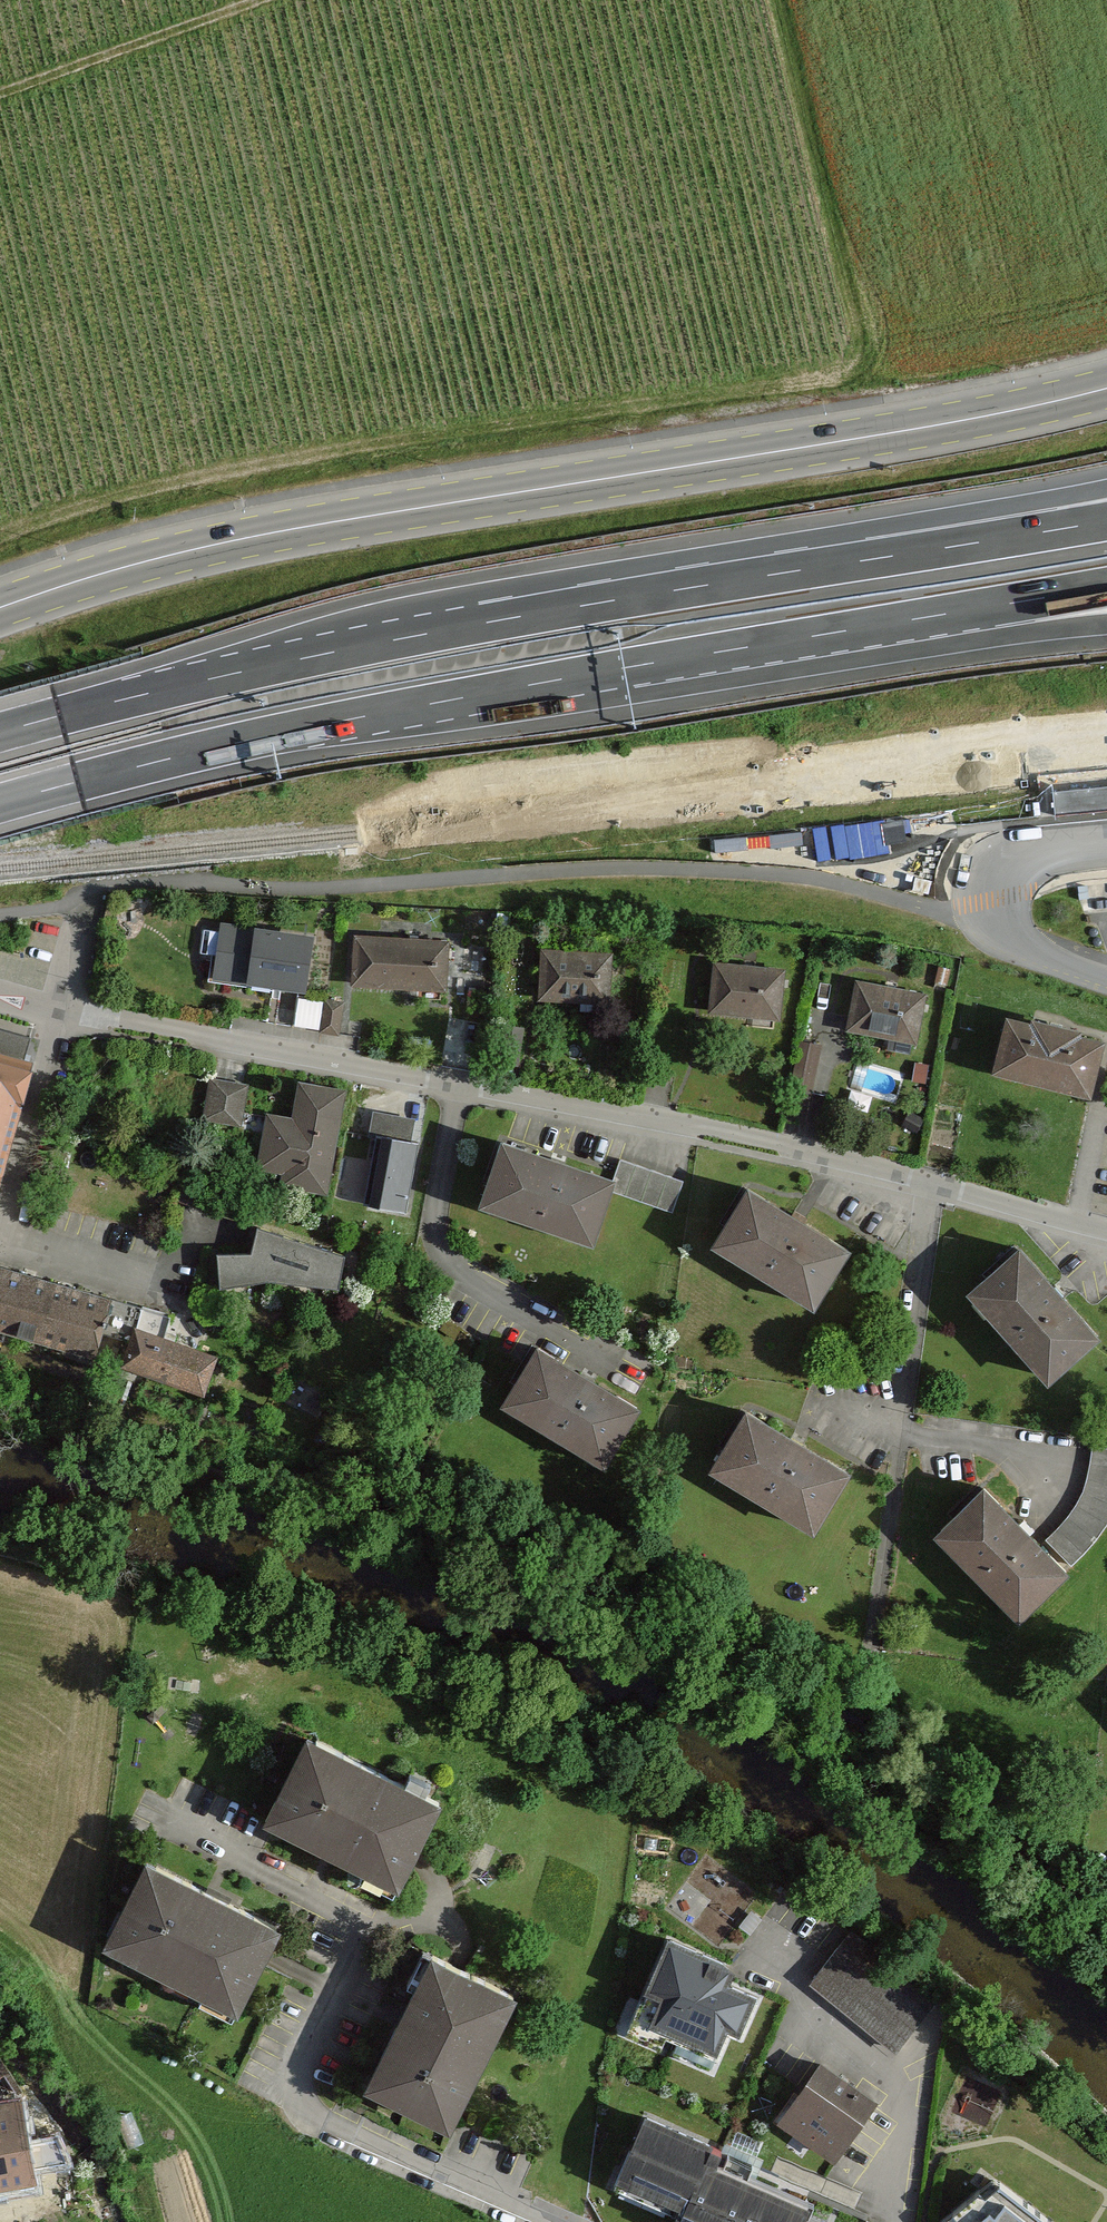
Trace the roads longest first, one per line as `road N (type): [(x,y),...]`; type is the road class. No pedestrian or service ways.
road 1 (residential): [(1106,1227),(668,1123),(0,993)]
road 2 (primary): [(1106,389),(904,431),(315,525),(152,560),(0,608)]
road 3 (motorway): [(946,547),(326,653),(0,733)]
road 4 (motorway): [(0,804),(351,719),(912,621)]
road 5 (residential): [(550,2221),(302,2105),(295,2077),(362,1942),(360,1926),(169,1823)]
road 6 (track): [(0,97),(262,0)]
road 7 (motorway): [(912,621),(1106,587)]
road 8 (motorway): [(912,621),(1106,620)]
road 9 (motorway): [(1106,497),(946,547)]
road 10 (motorway): [(1106,521),(946,547)]

